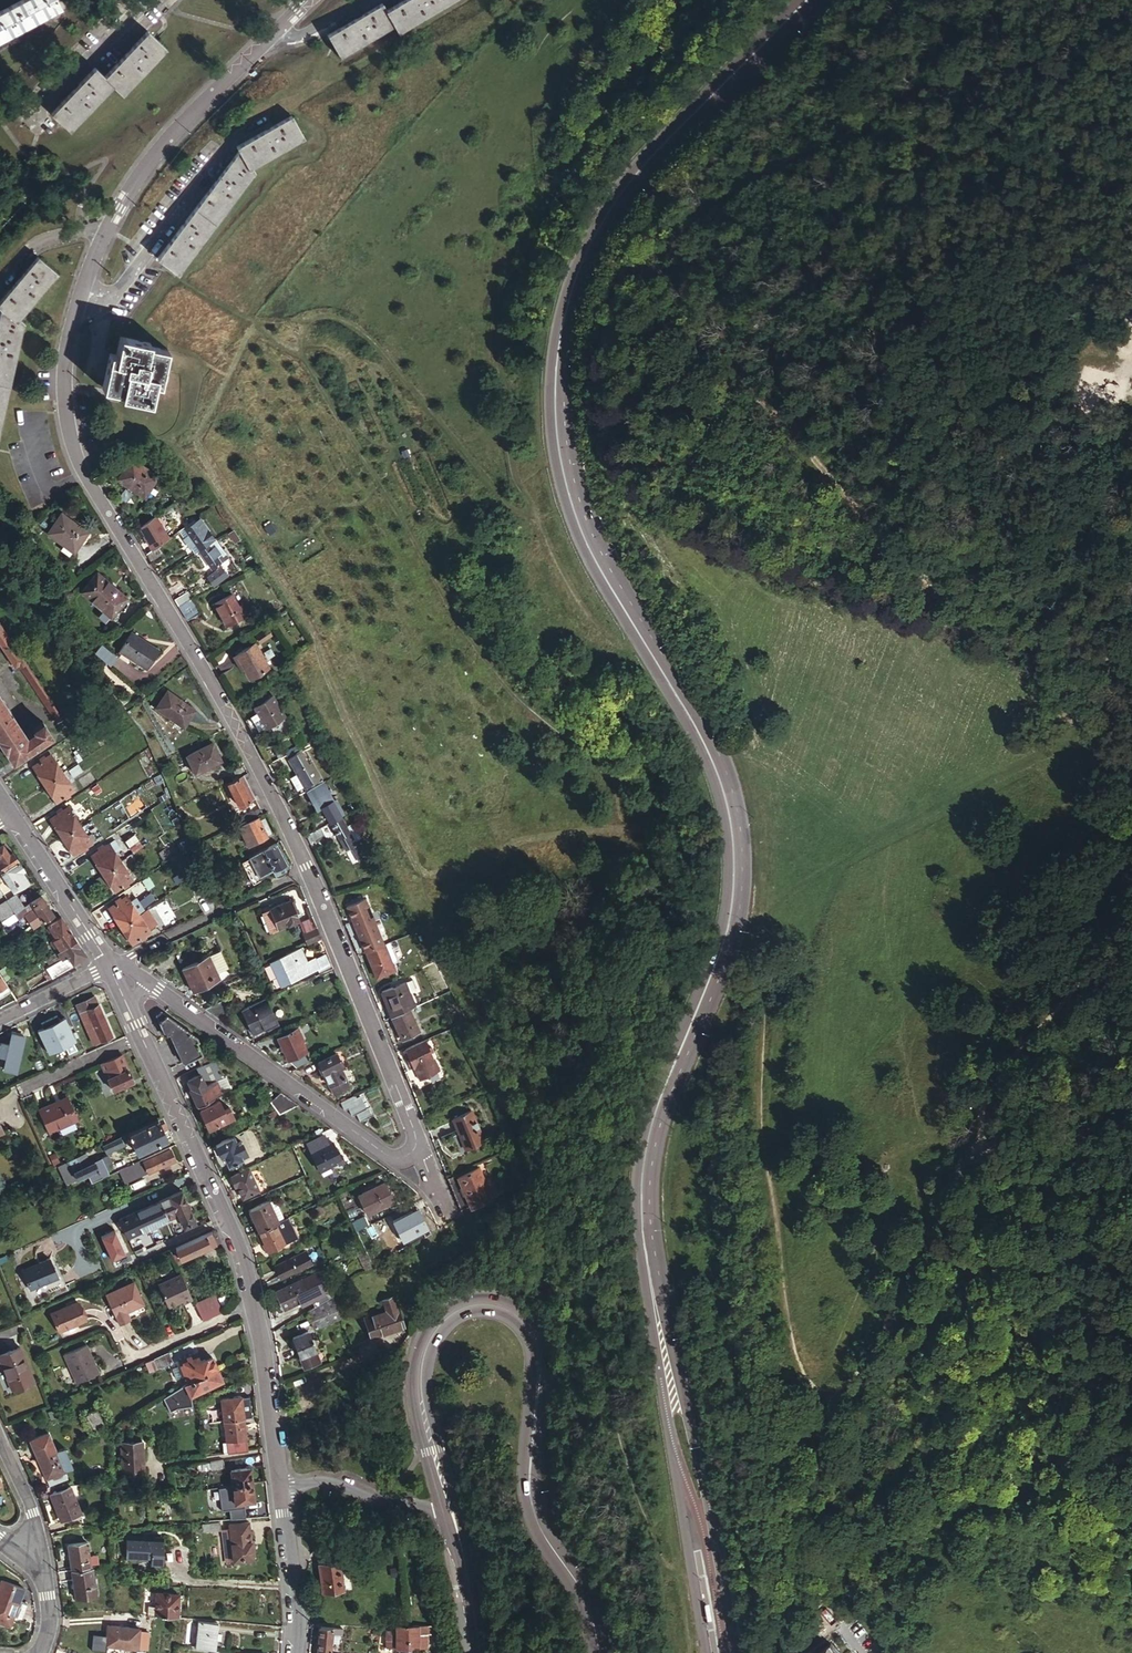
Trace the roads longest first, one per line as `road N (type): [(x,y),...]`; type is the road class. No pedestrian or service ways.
road 1 (tertiary): [(817,0),(612,214),(585,265),(559,379),(560,455),(583,533),(714,764),(732,837),(729,932),(652,1131),(644,1191),(676,1406)]
road 2 (unclassified): [(416,1144),(307,866),(201,664),(79,465),(67,423),(67,334),(101,231),(158,147),(307,0)]
road 3 (track): [(975,1142),(926,1262),(849,1400),(825,1399),(804,1382),(791,1340),(759,1131),(760,930),(735,887)]
road 4 (track): [(977,626),(825,476),(752,388),(743,353),(767,312),(806,279),(843,218),(928,154),(954,122)]
road 5 (tertiary): [(450,1506),(424,1396),(428,1352),(449,1319),(490,1305),(514,1313),(536,1340),(532,1499),(590,1602),(602,1652)]
road 6 (unclassified): [(129,1007),(243,1254),(281,1489)]
road 7 (unclassified): [(147,980),(388,1156),(416,1144)]
road 8 (track): [(1131,1412),(1106,1394),(975,1142)]
road 9 (track): [(975,1142),(997,1076),(1081,982),(1131,874)]
road 10 (tertiary): [(736,1652),(691,1412),(676,1406)]
road 11 (tertiary): [(676,1406),(667,1418),(706,1652)]
road 12 (track): [(954,122),(977,93),(1100,0)]
road 13 (unclassified): [(12,816),(110,964)]
road 14 (unclassified): [(281,1489),(354,1483),(386,1501),(450,1506)]
road 15 (unclassified): [(281,1489),(297,1652)]
road 16 (track): [(1131,668),(1004,641),(977,626)]
road 17 (unclassified): [(0,1443),(32,1509),(36,1568)]
road 18 (unclassified): [(0,1022),(110,964)]
road 19 (tertiary): [(457,1531),(474,1652)]

